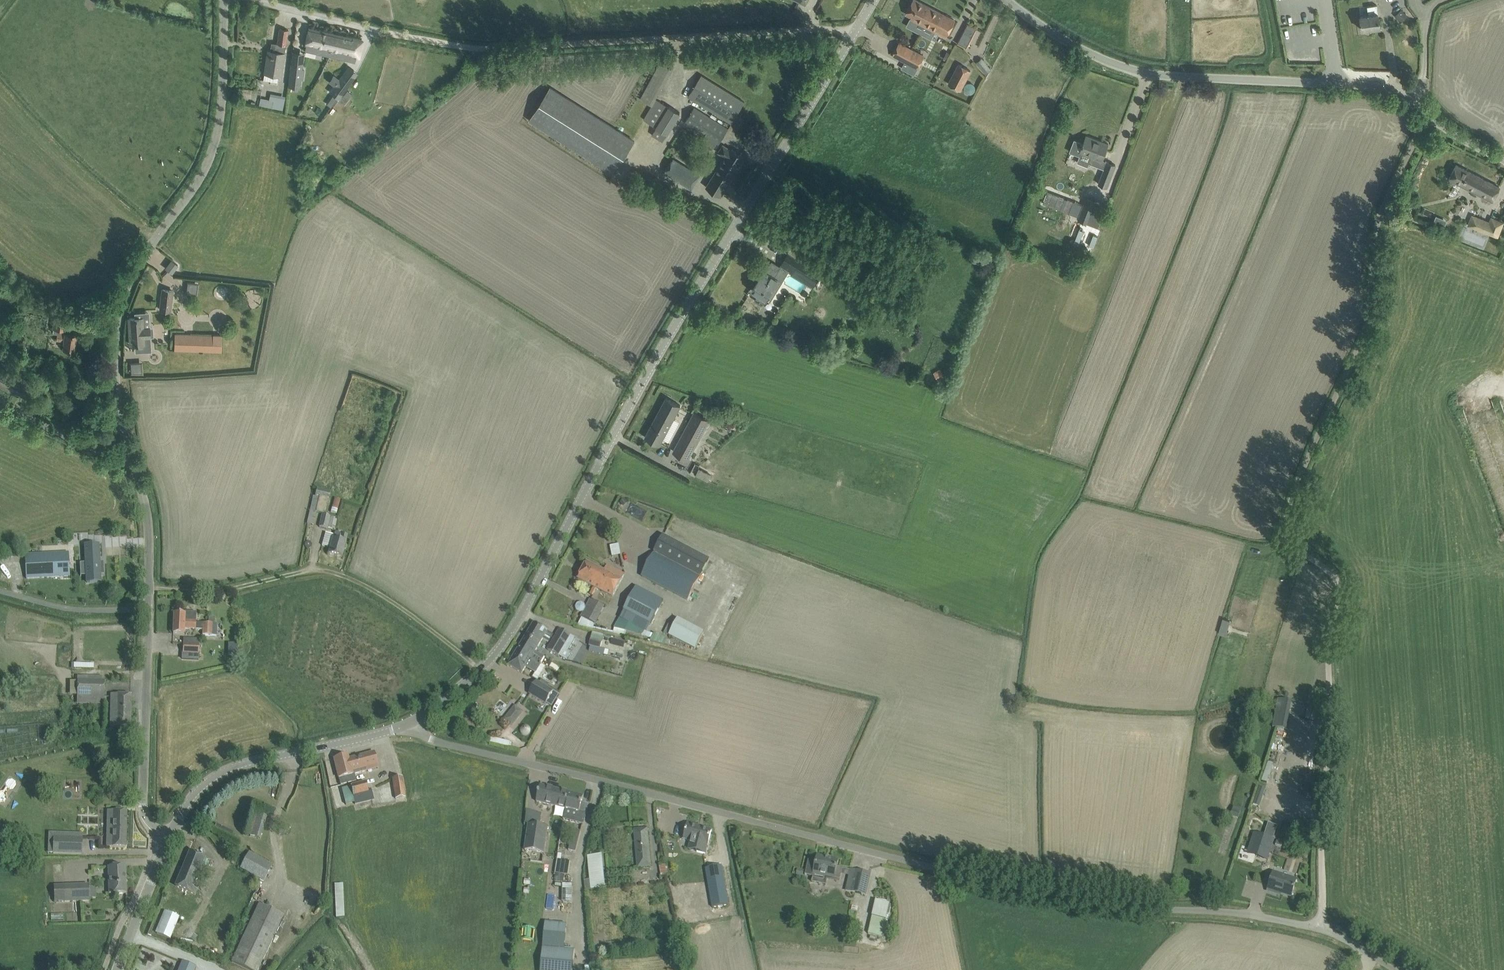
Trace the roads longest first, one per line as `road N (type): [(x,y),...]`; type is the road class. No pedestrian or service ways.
road 1 (unclassified): [(1392,969),(1334,934),(1294,923),(1085,899),(809,837),(432,738),(409,723)]
road 2 (tertiary): [(409,723),(480,669),(512,629),(640,387),(876,0)]
road 3 (track): [(1427,116),(1383,208),(1370,313),(1283,533),(1340,590),(1327,651),(1320,931)]
road 4 (track): [(857,32),(474,46),(276,0)]
road 5 (unclassified): [(1503,160),(1377,87),(1123,66),(1006,0)]
road 6 (unclassified): [(126,448),(118,303),(216,145),(225,0)]
road 7 (track): [(146,601),(323,571),(394,604),(480,669)]
road 8 (tertiary): [(168,841),(198,789),(235,766),(409,723)]
road 9 (unclassified): [(168,841),(148,826),(143,806),(146,601)]
road 10 (unclassified): [(146,601),(149,510),(126,448)]
road 11 (unclassified): [(146,601),(74,607),(0,583)]
road 12 (unclassified): [(0,394),(112,449),(126,448)]
road 13 (tertiary): [(118,969),(168,841)]

